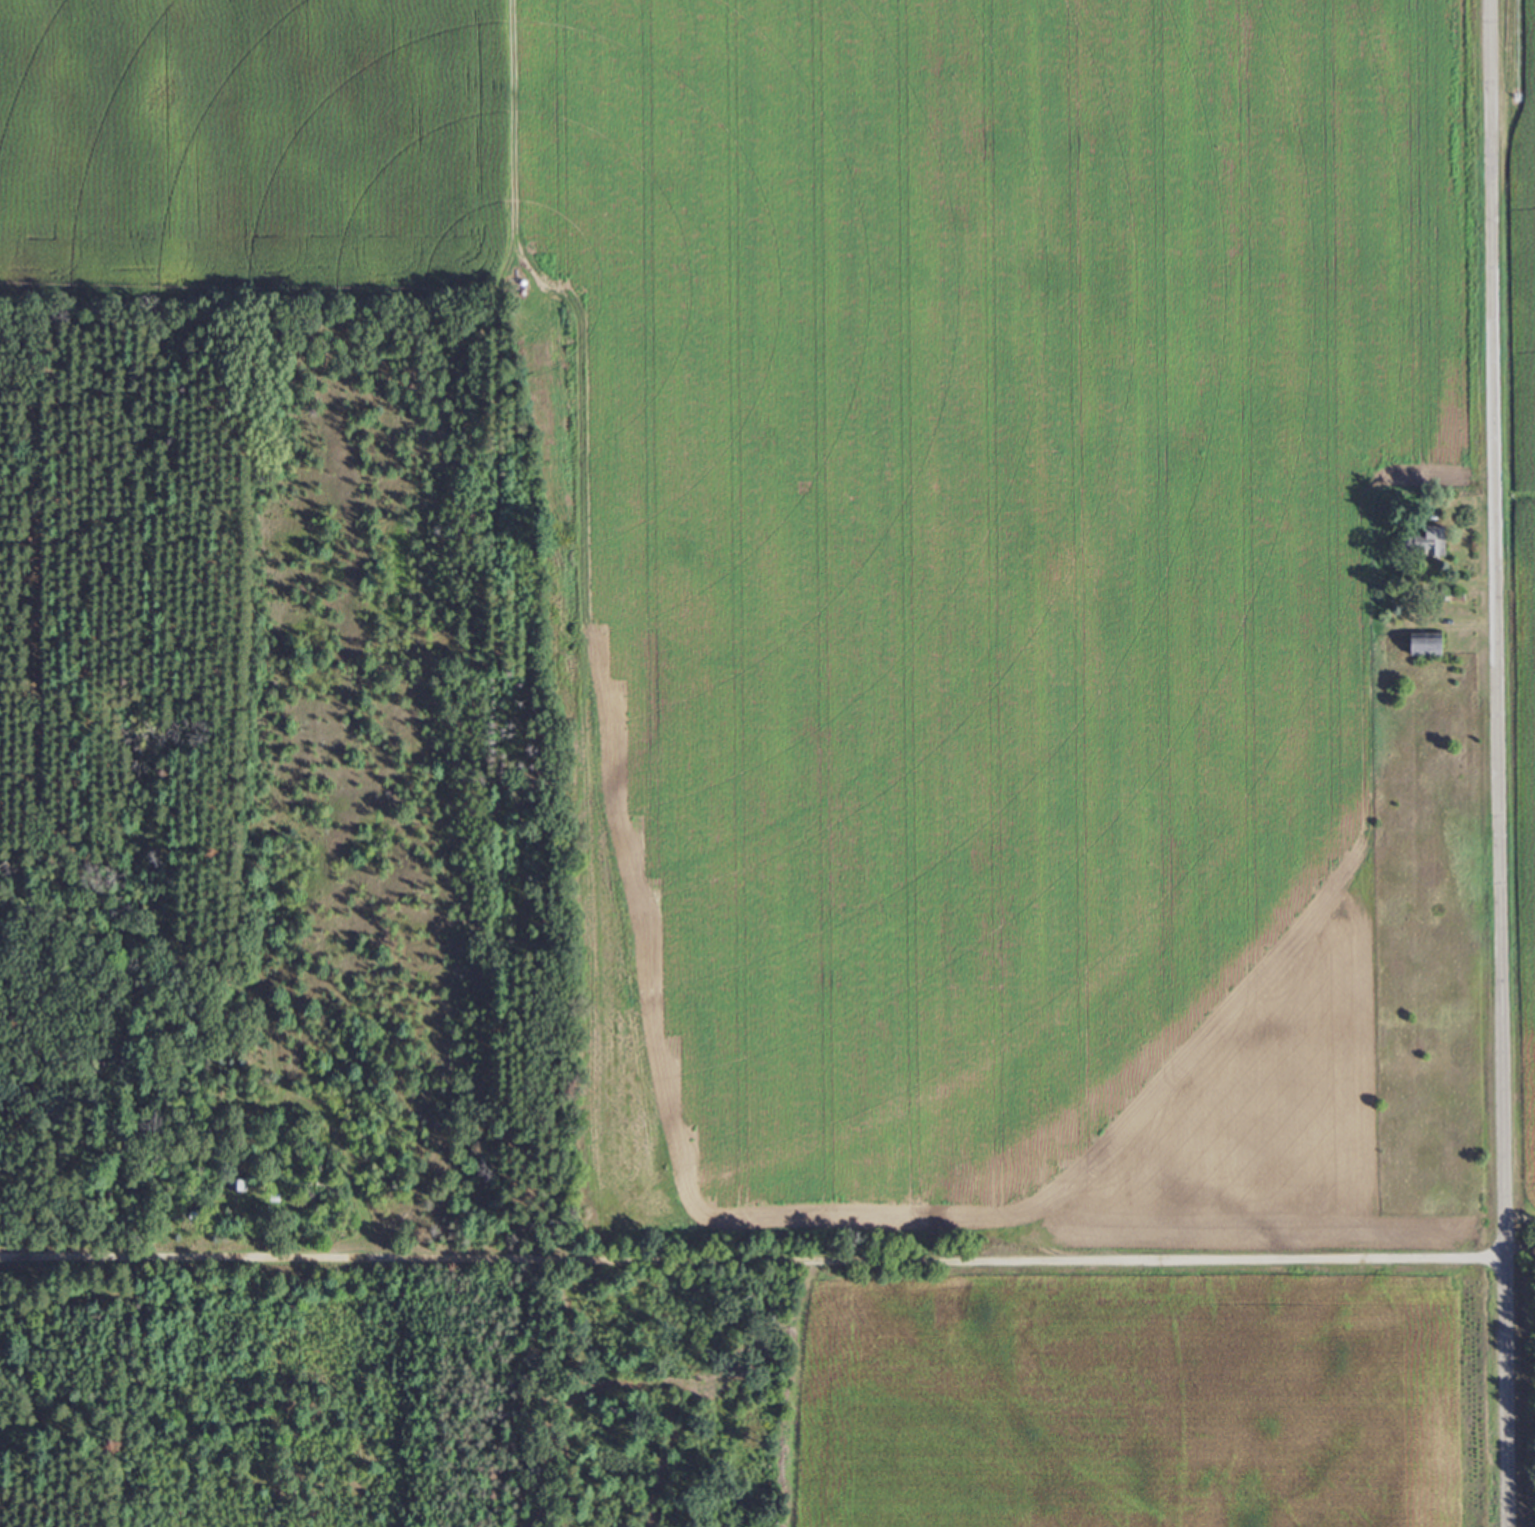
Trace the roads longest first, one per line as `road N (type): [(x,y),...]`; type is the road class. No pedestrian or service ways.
road 1 (residential): [(1509,1526),(1492,0)]
road 2 (residential): [(1510,1257),(0,1258)]

